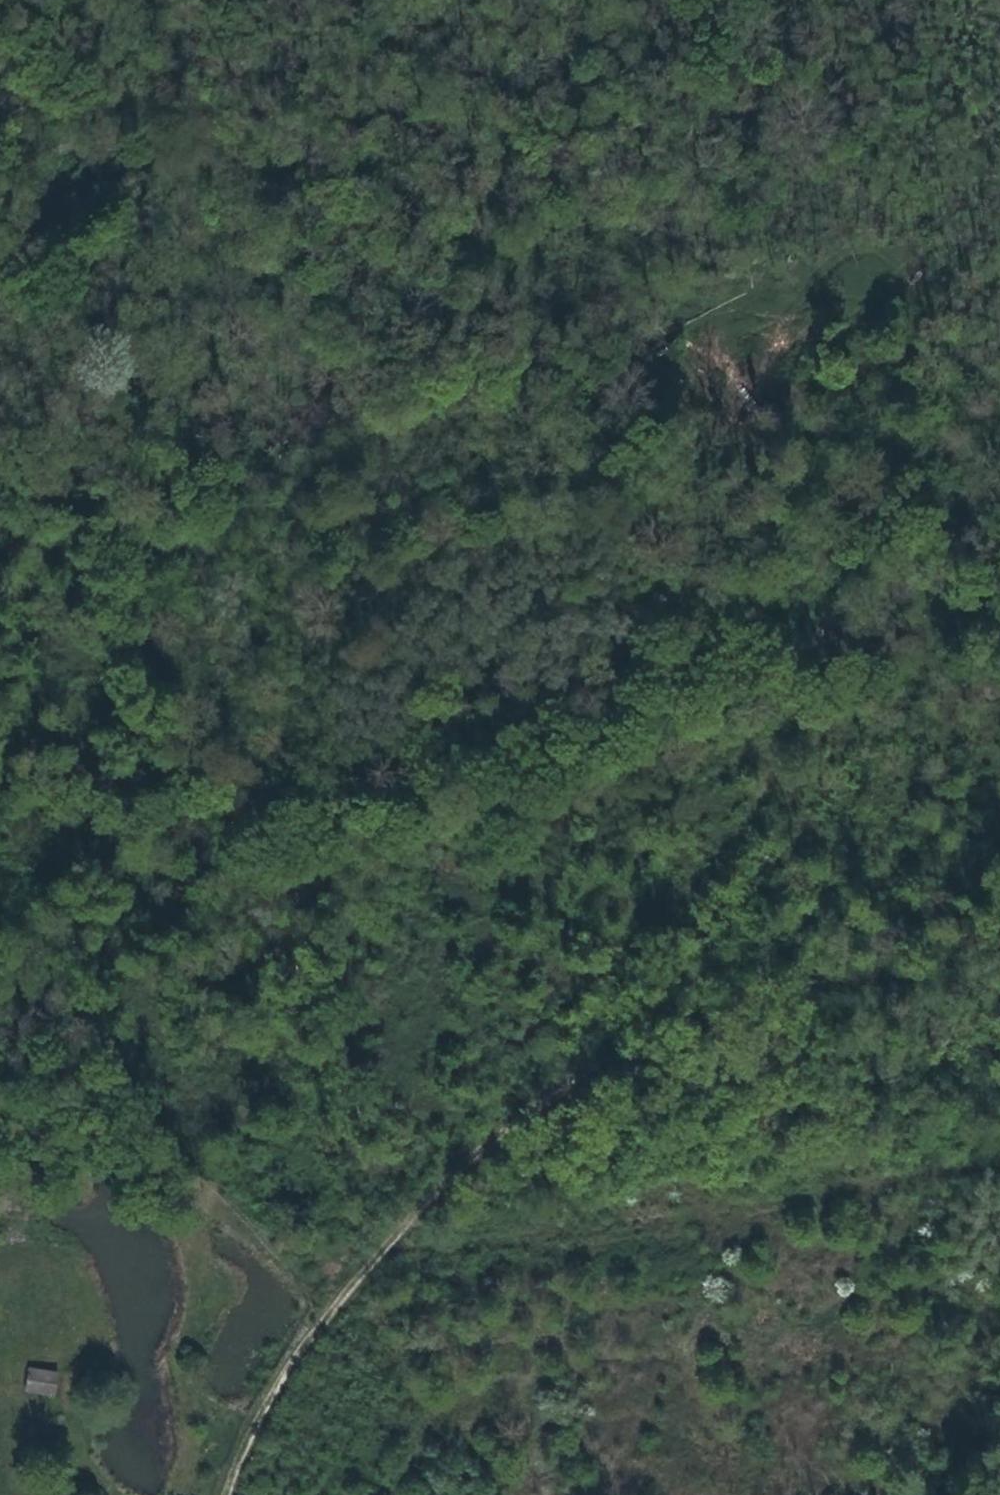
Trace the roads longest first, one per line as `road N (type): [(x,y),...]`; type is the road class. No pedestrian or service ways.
road 1 (track): [(226,1494),(254,1425),(322,1322),(421,1207),(504,1133),(577,1083),(999,943)]

